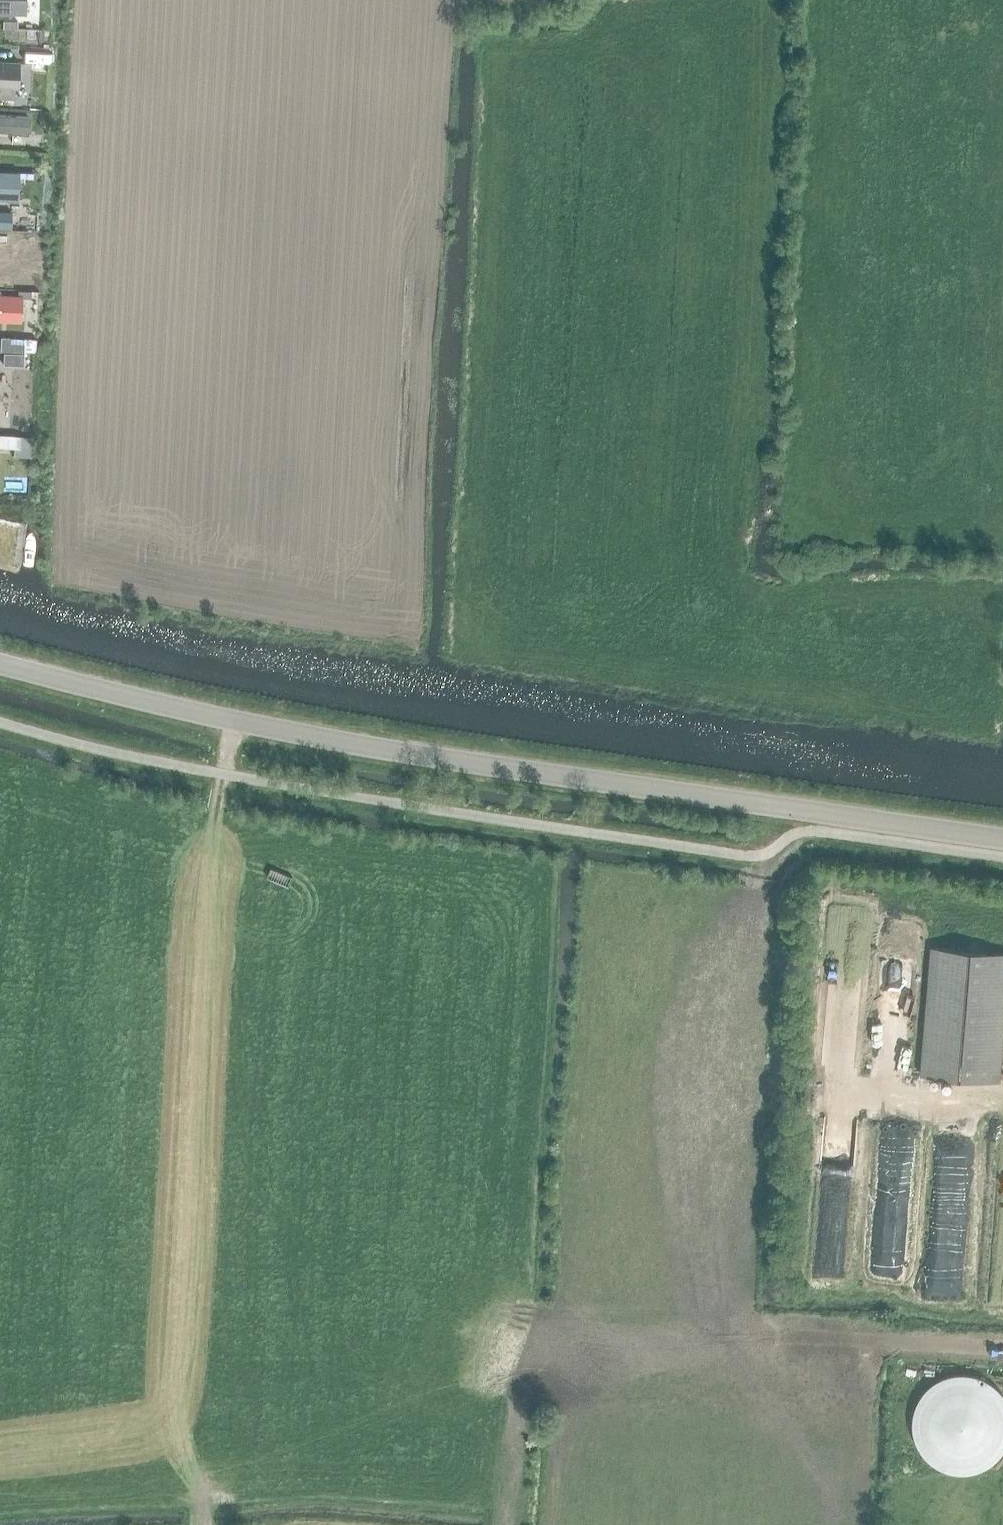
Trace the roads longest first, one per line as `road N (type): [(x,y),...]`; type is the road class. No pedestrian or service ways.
road 1 (secondary): [(1002,843),(302,744),(0,668)]

